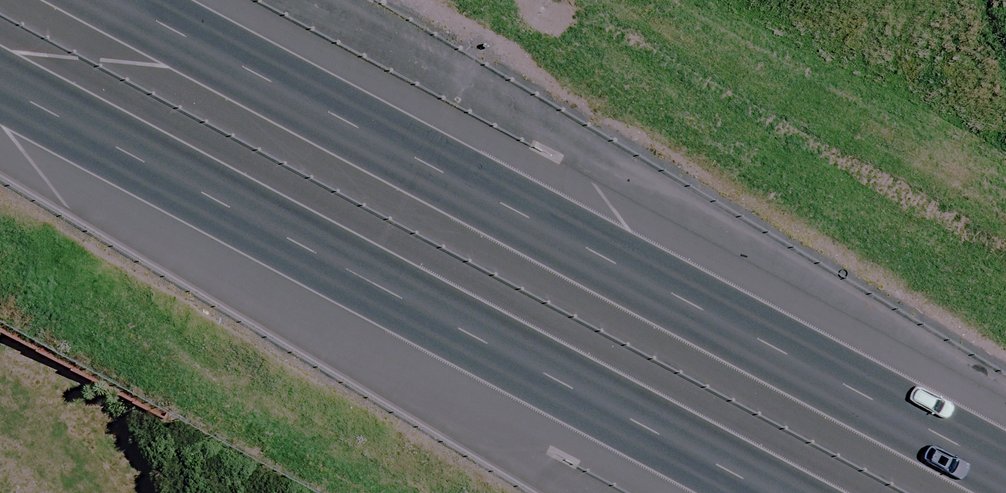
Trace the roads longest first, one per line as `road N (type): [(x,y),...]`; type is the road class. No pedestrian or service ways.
road 1 (motorway): [(130,0),(1005,463)]
road 2 (motorway): [(782,492),(0,80)]

